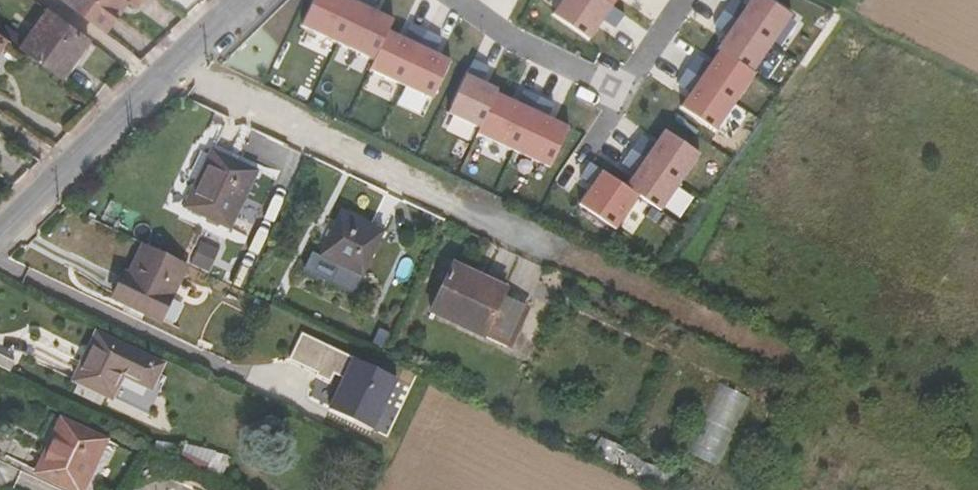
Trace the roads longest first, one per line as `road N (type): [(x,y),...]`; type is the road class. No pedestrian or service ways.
road 1 (secondary): [(240,0),(0,233)]
road 2 (residential): [(458,0),(514,39),(627,92)]

